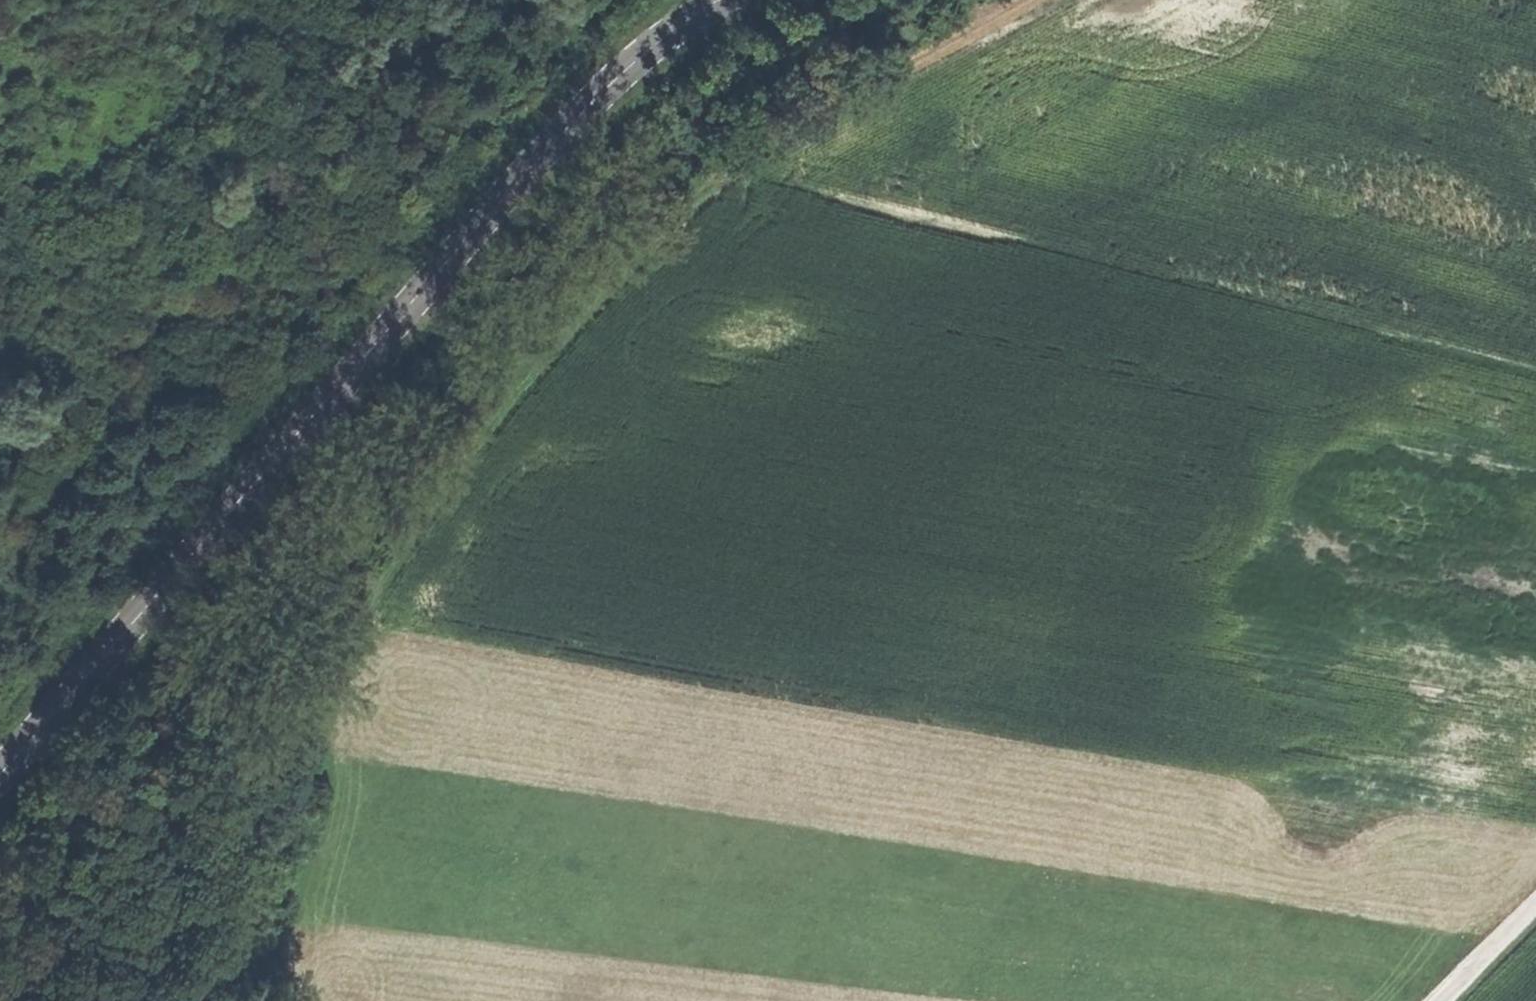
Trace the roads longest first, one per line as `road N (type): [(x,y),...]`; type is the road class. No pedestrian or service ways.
road 1 (secondary): [(718,0),(587,100),(0,782)]
road 2 (track): [(1435,1000),(1535,895)]

